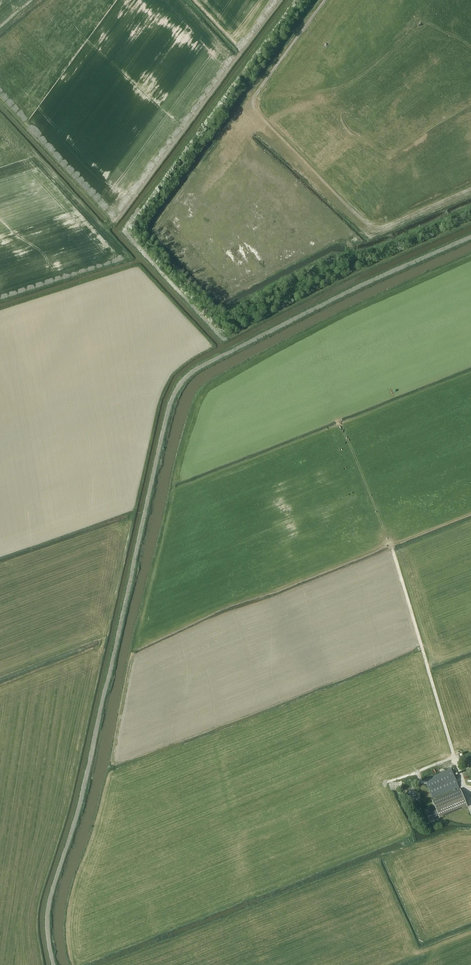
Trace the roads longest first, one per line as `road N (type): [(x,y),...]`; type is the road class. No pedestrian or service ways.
road 1 (track): [(53,964),(52,890),(80,809),(176,389),(205,364),(470,237)]
road 2 (track): [(470,188),(384,227),(371,226),(256,111),(258,93)]
road 3 (track): [(470,791),(391,545)]

